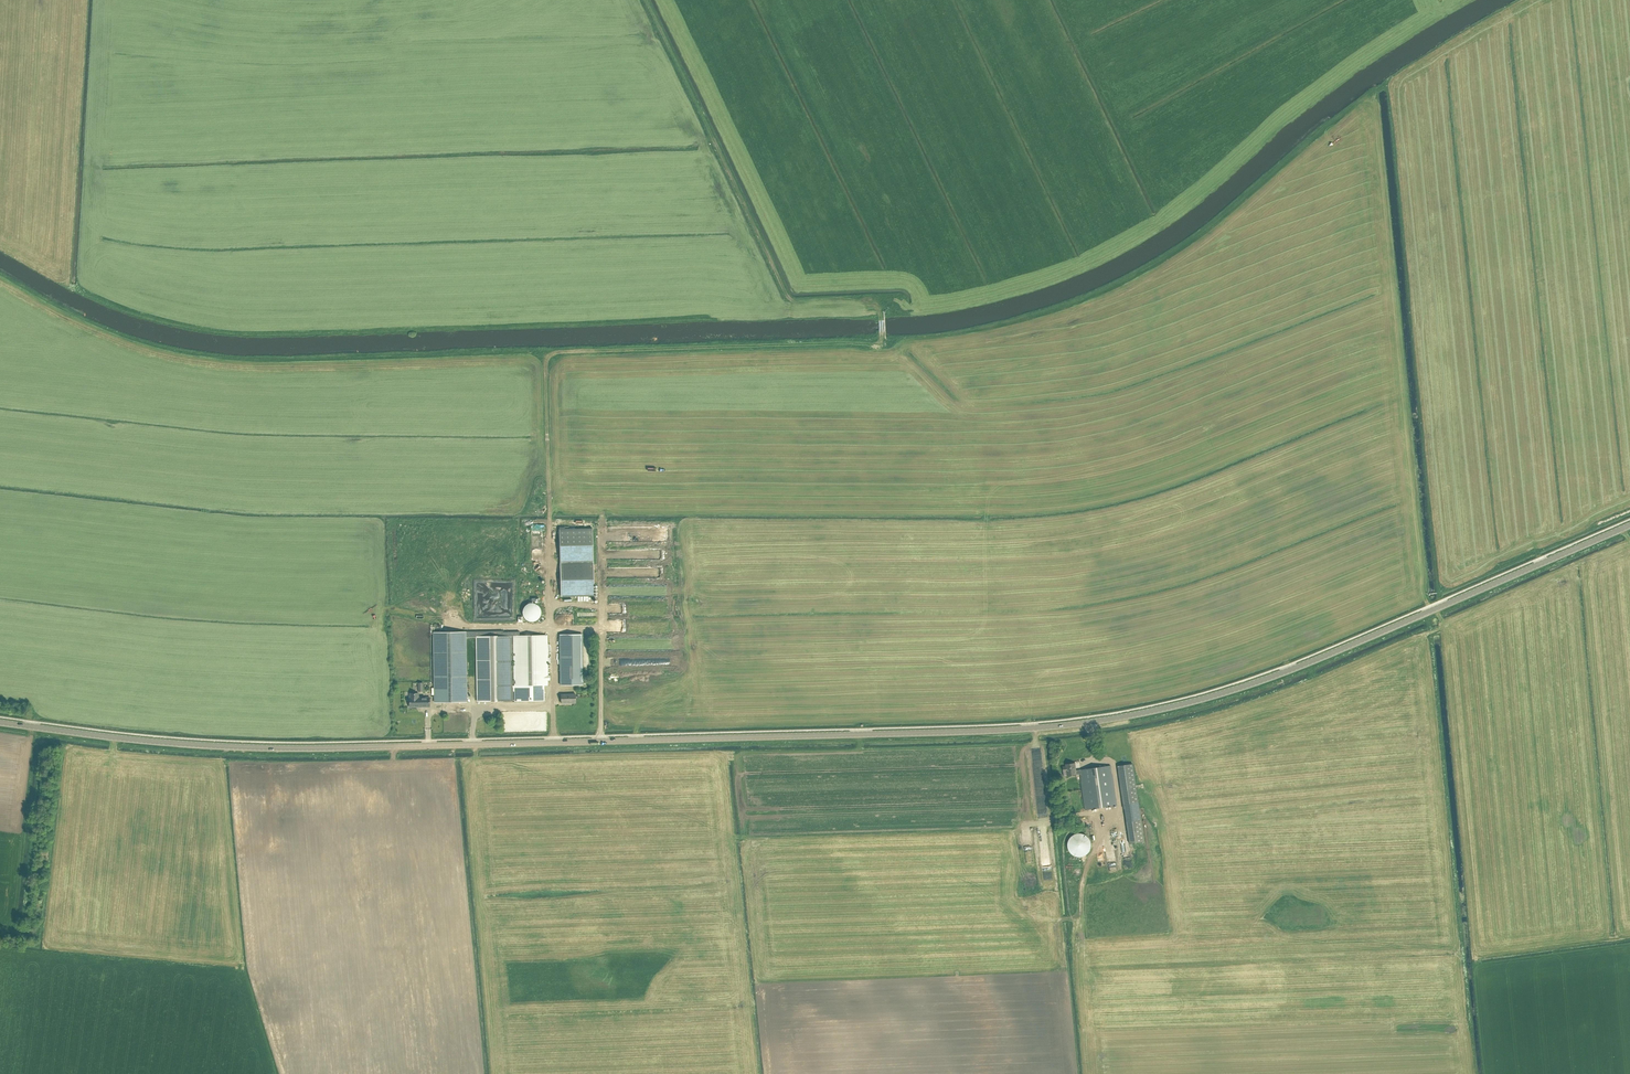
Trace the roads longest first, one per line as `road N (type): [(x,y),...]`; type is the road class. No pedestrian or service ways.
road 1 (tertiary): [(0,722),(177,743),(341,748),(1097,720),(1273,675),(1629,525)]
road 2 (track): [(554,627),(550,354),(879,342),(881,316)]
road 3 (track): [(881,316),(876,302),(789,298),(644,0)]

